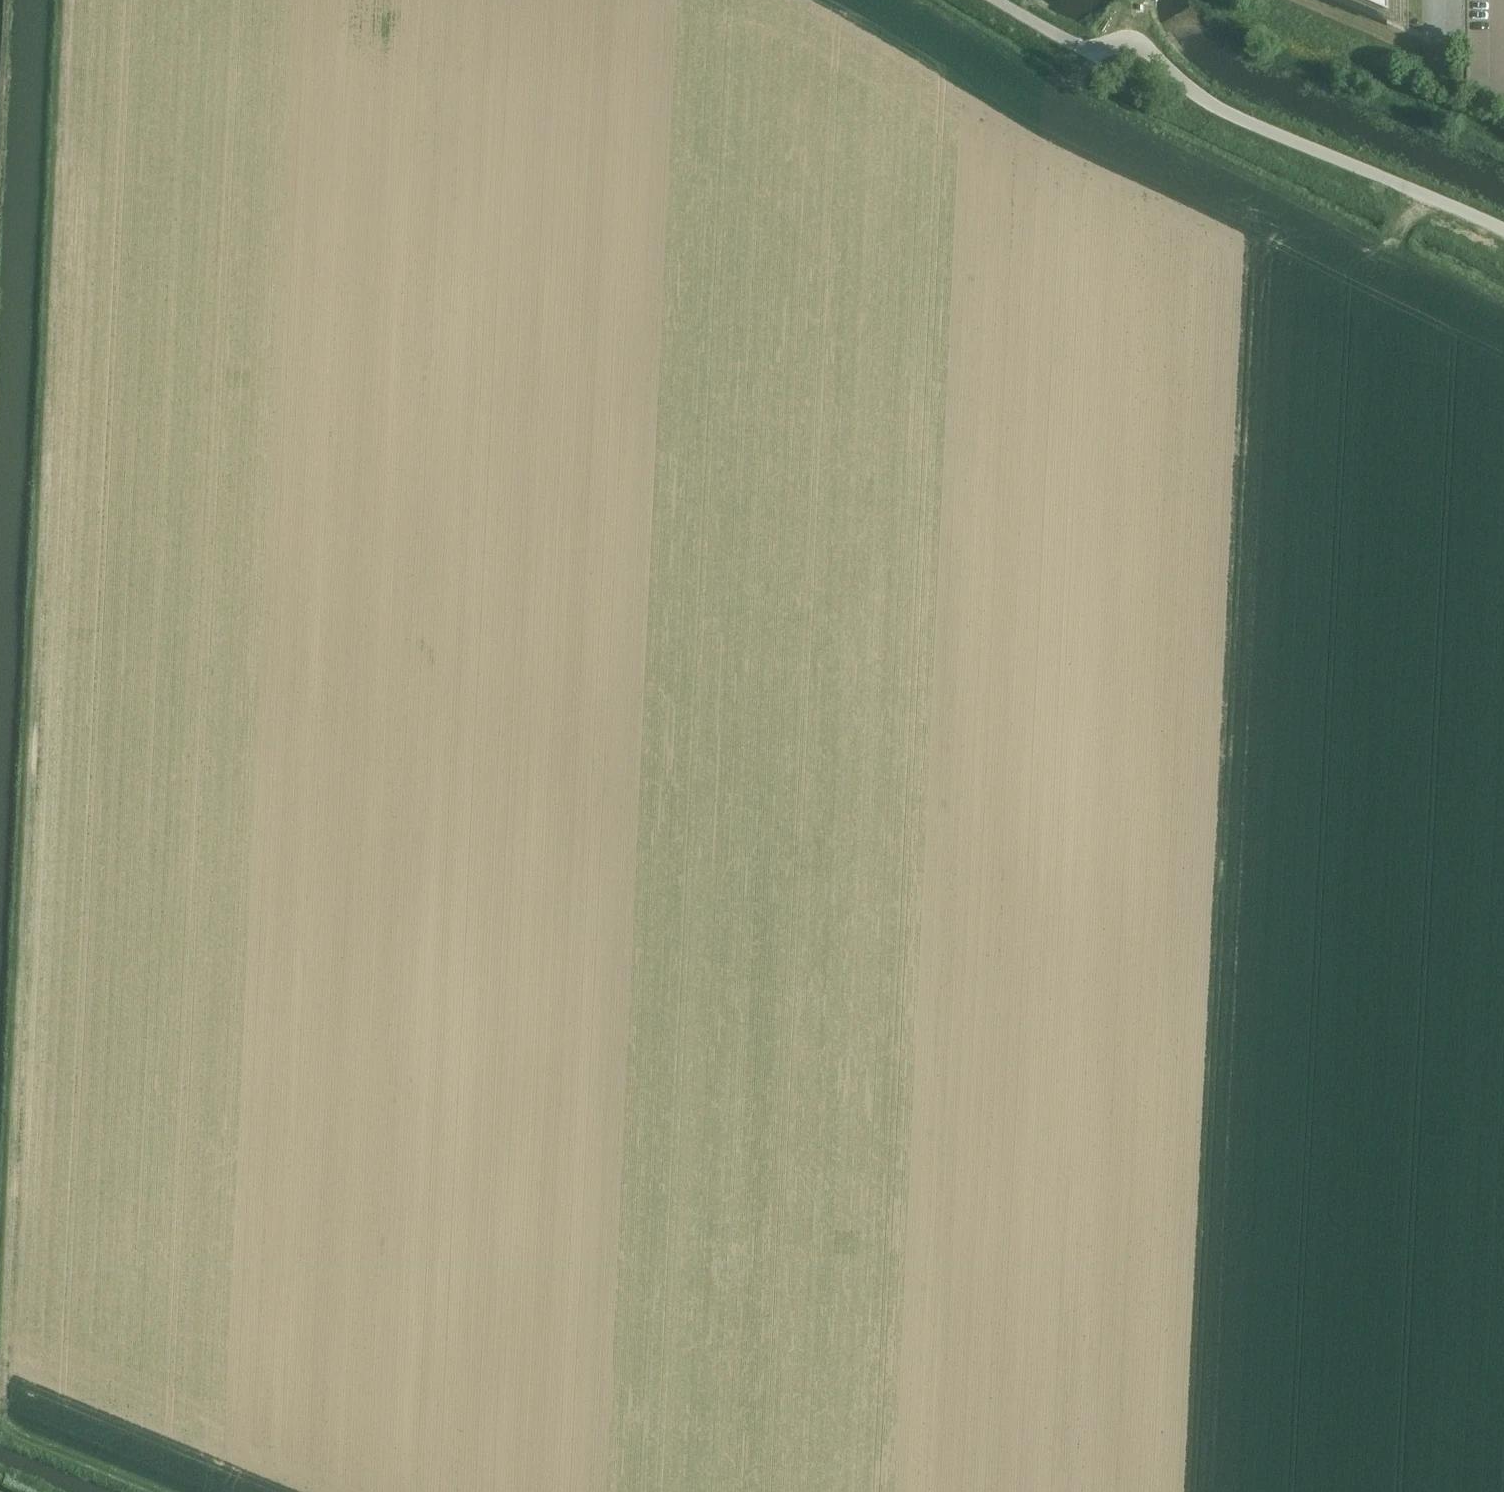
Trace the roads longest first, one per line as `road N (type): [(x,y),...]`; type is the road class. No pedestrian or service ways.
road 1 (unclassified): [(991,0),(1083,49),(1116,37),(1139,40),(1206,102),(1503,229)]

